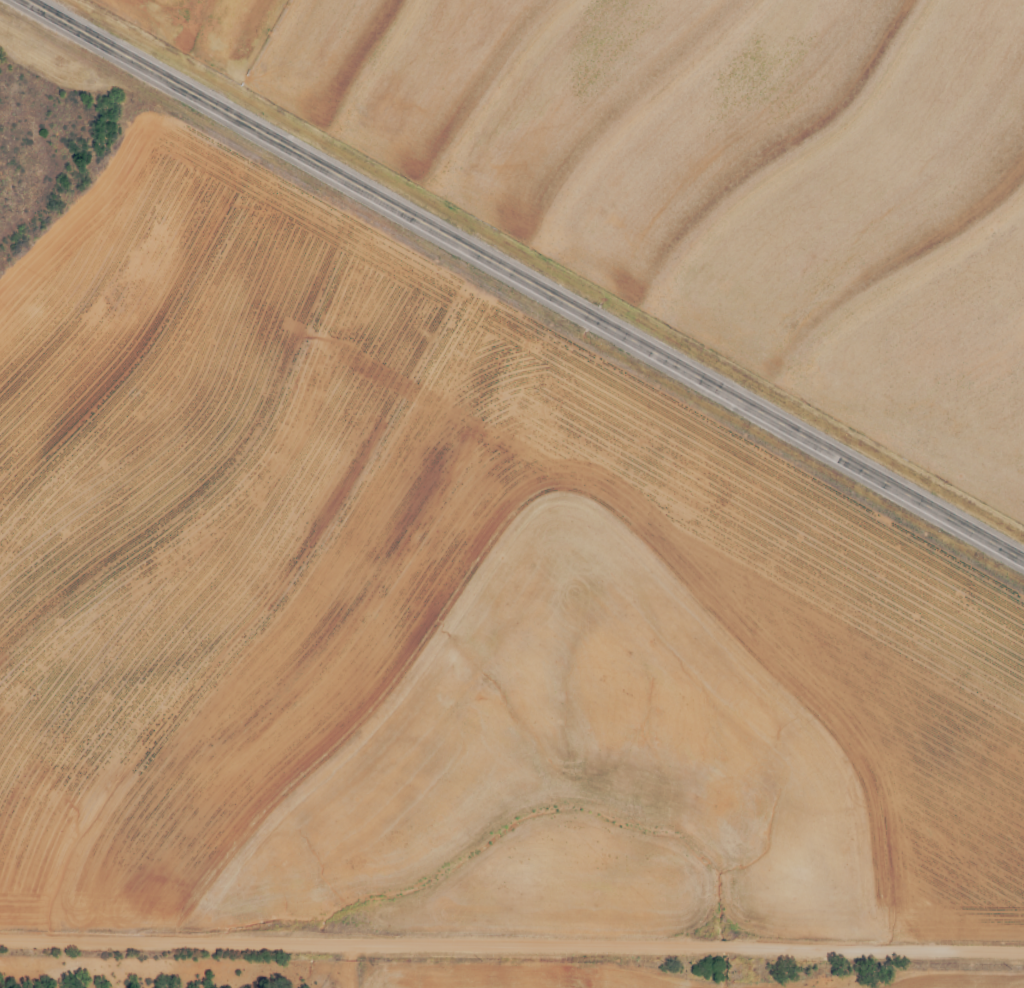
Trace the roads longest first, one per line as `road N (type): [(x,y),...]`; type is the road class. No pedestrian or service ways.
road 1 (primary): [(34,0),(1023,556)]
road 2 (residential): [(0,939),(1023,952)]

